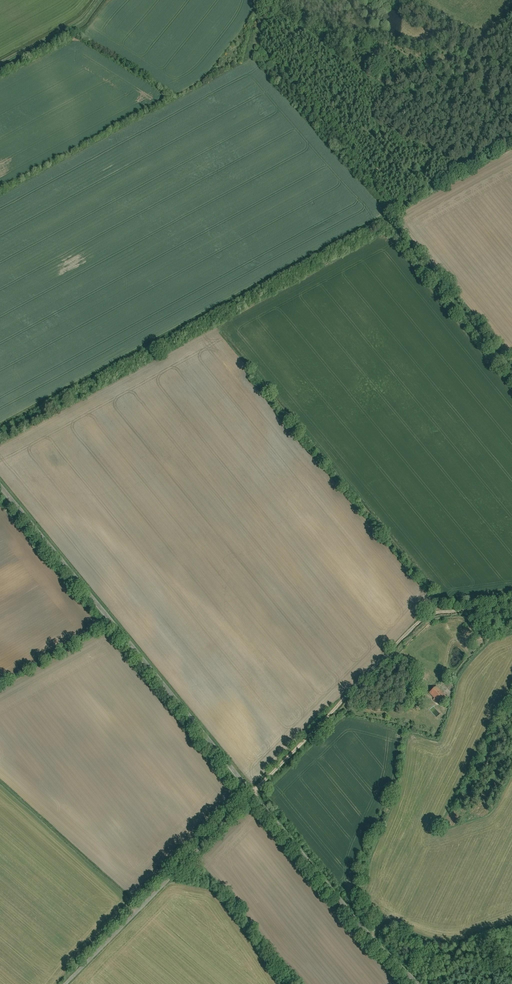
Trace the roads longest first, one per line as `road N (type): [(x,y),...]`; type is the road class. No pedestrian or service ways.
road 1 (unclassified): [(252,790),(0,483)]
road 2 (unclassified): [(252,790),(67,983)]
road 3 (unclassified): [(418,983),(252,790)]
road 4 (track): [(392,650),(430,614),(511,606)]

